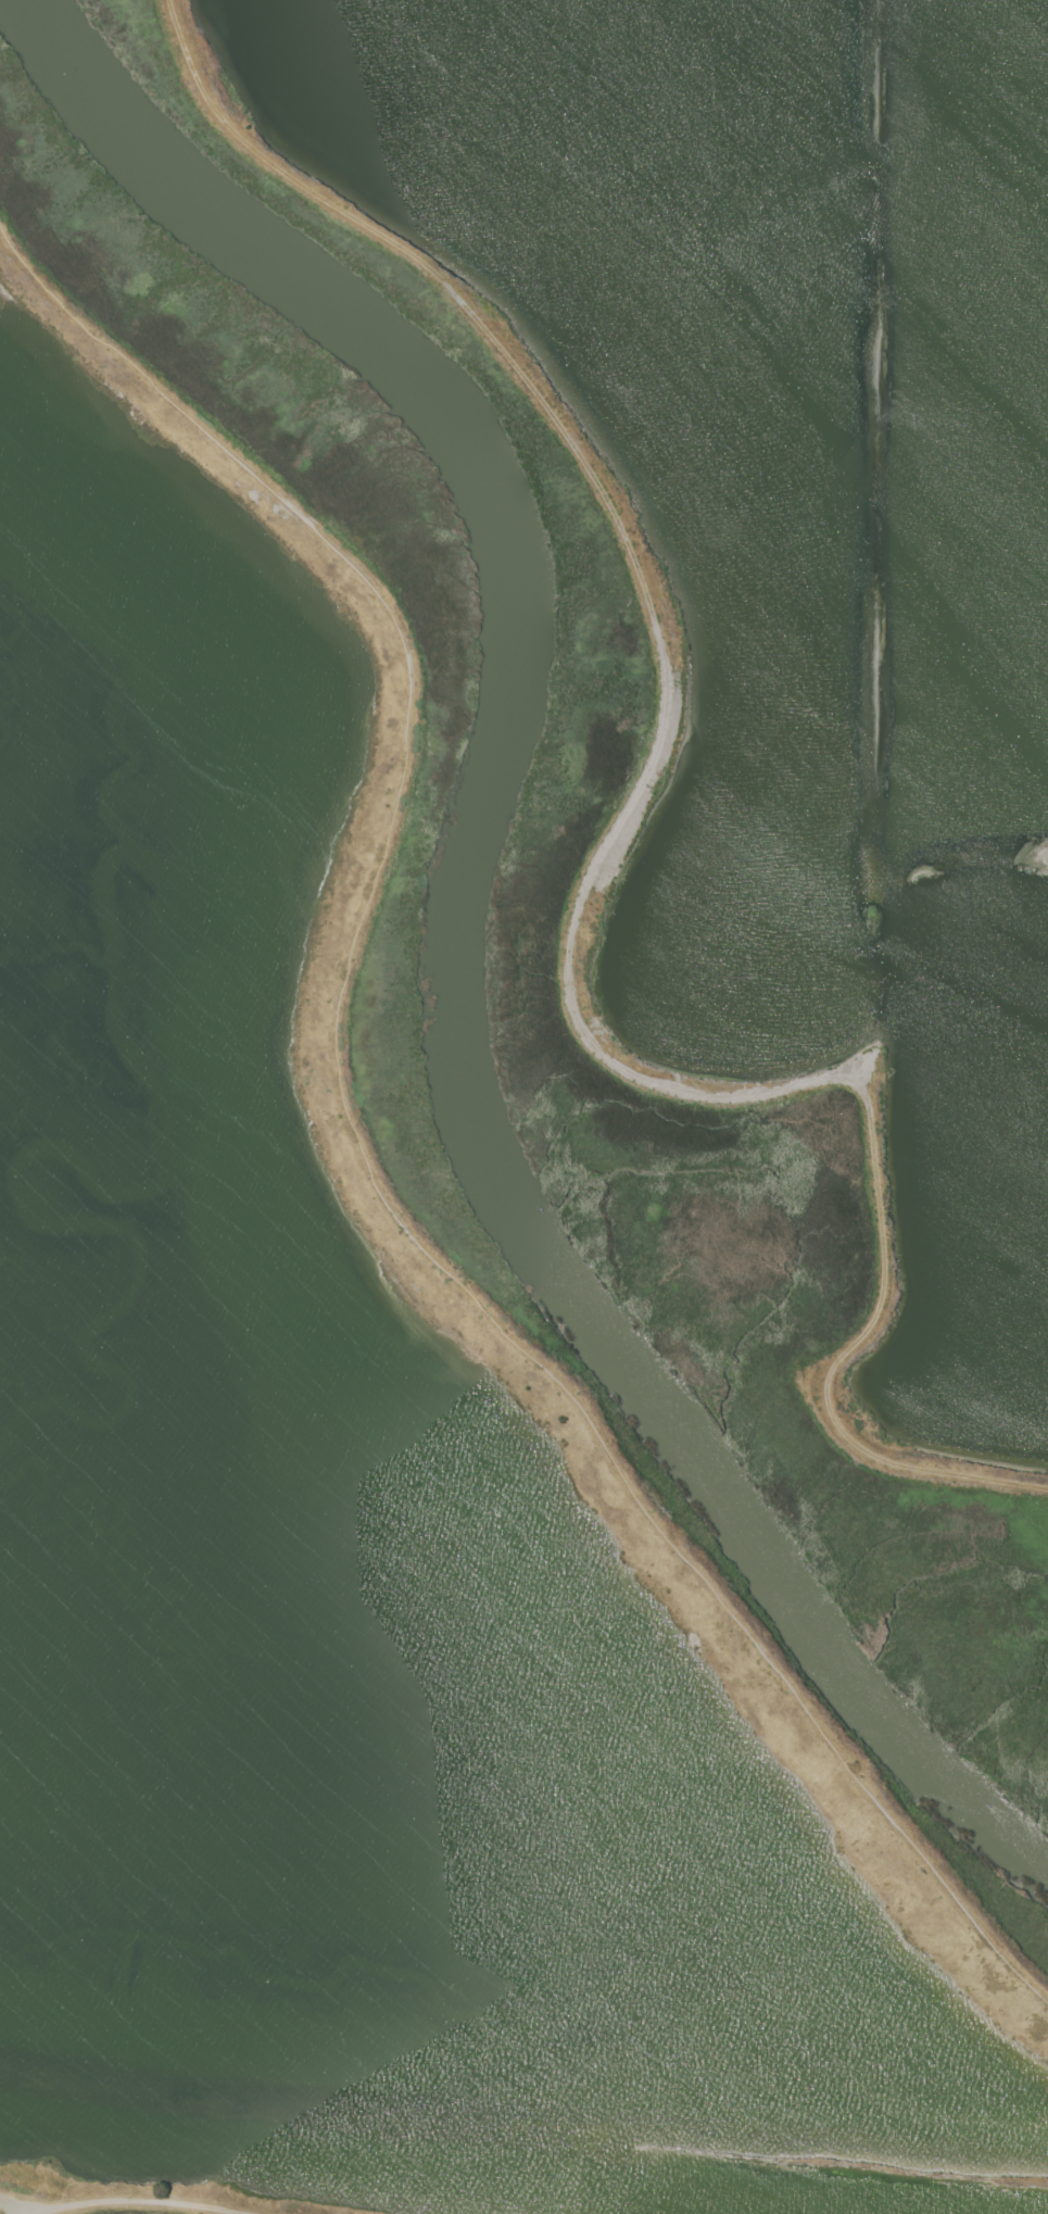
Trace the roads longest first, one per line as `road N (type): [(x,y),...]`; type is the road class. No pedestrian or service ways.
road 1 (track): [(1047,1487),(896,1463),(858,1446),(830,1412),(828,1373),(876,1312),(884,1274),(863,1091),(834,1077),(743,1096),(680,1092),(607,1058),(574,1017),(567,969),(577,913),(654,754),(666,702),(659,639),(635,558),(595,477),(540,394),(464,304),(417,260),(228,129),(199,88),(167,0)]

